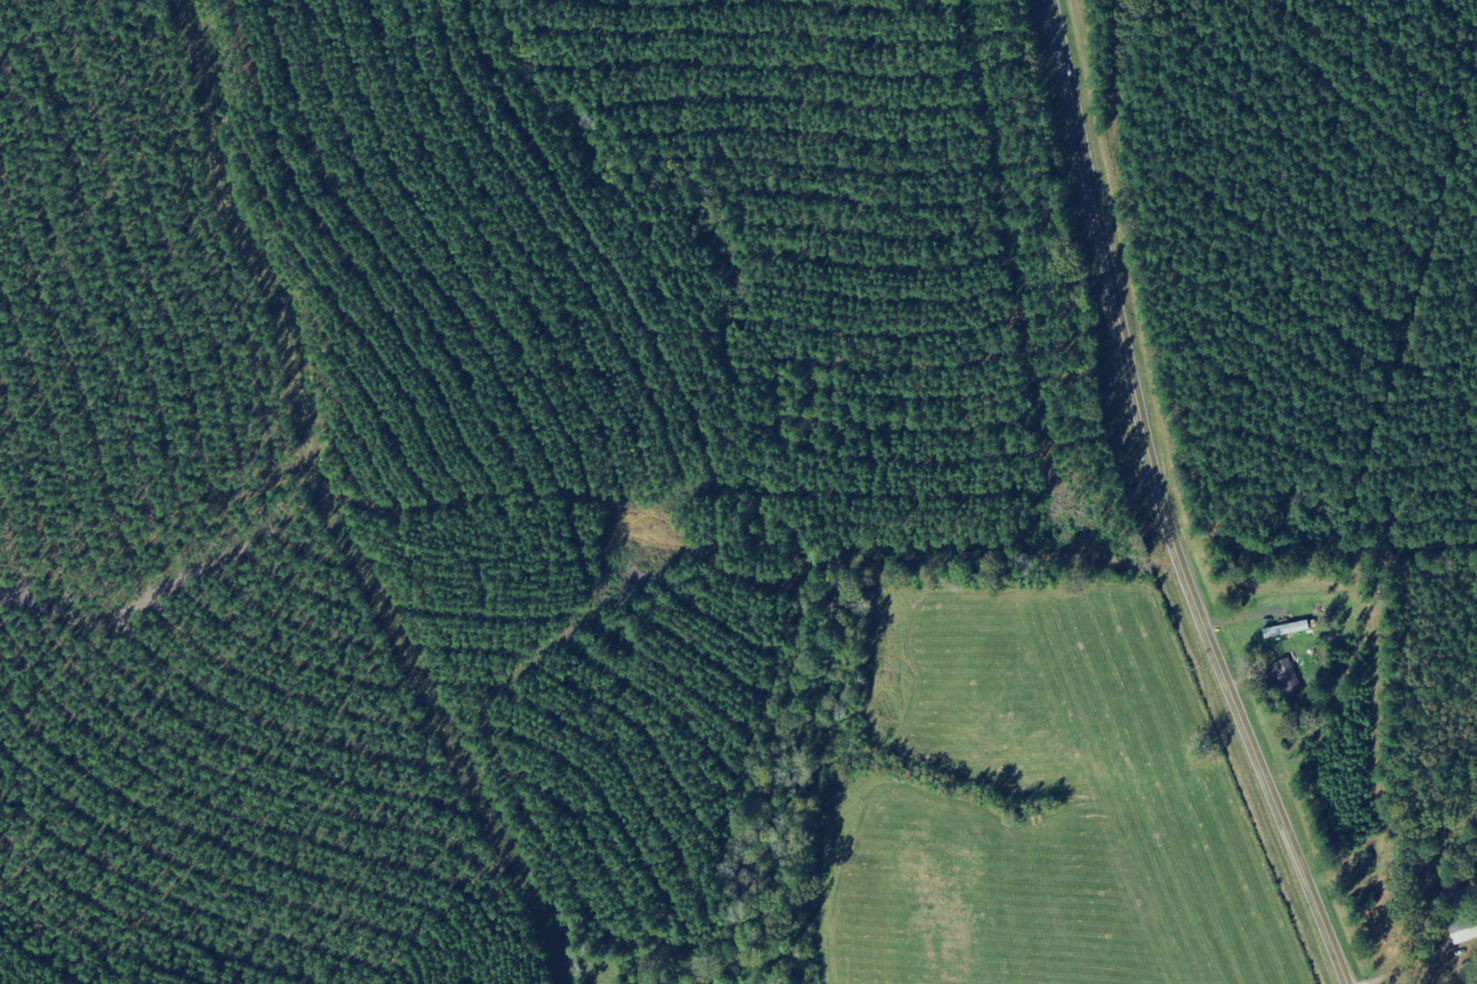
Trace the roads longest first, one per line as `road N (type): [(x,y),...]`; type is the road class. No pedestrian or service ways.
road 1 (tertiary): [(1050,0),(1154,487),(1348,983)]

